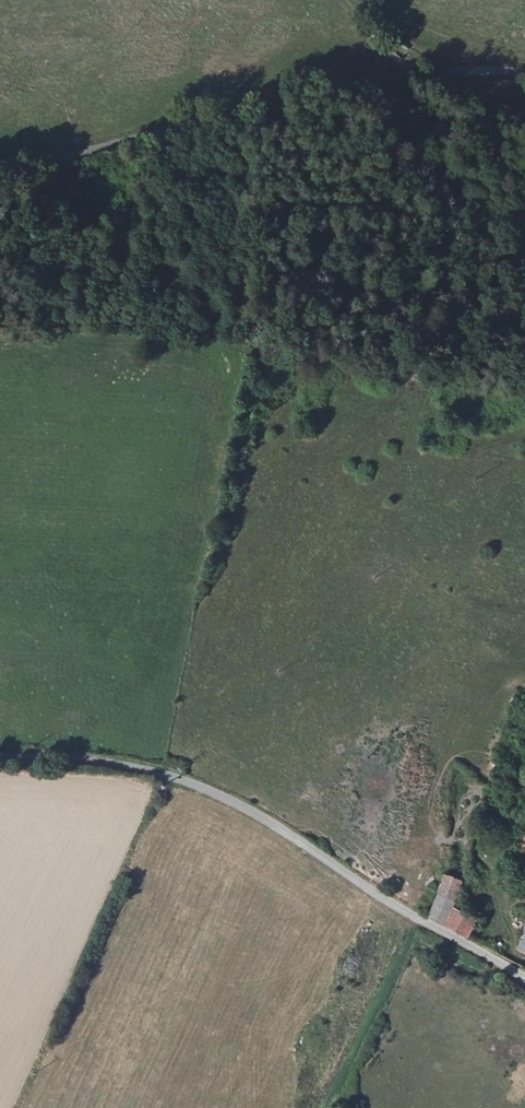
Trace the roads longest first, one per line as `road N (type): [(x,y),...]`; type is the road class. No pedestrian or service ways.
road 1 (unclassified): [(524,978),(419,922),(216,793),(128,766),(0,757)]
road 2 (unclassified): [(0,181),(266,102),(430,76),(524,72)]

